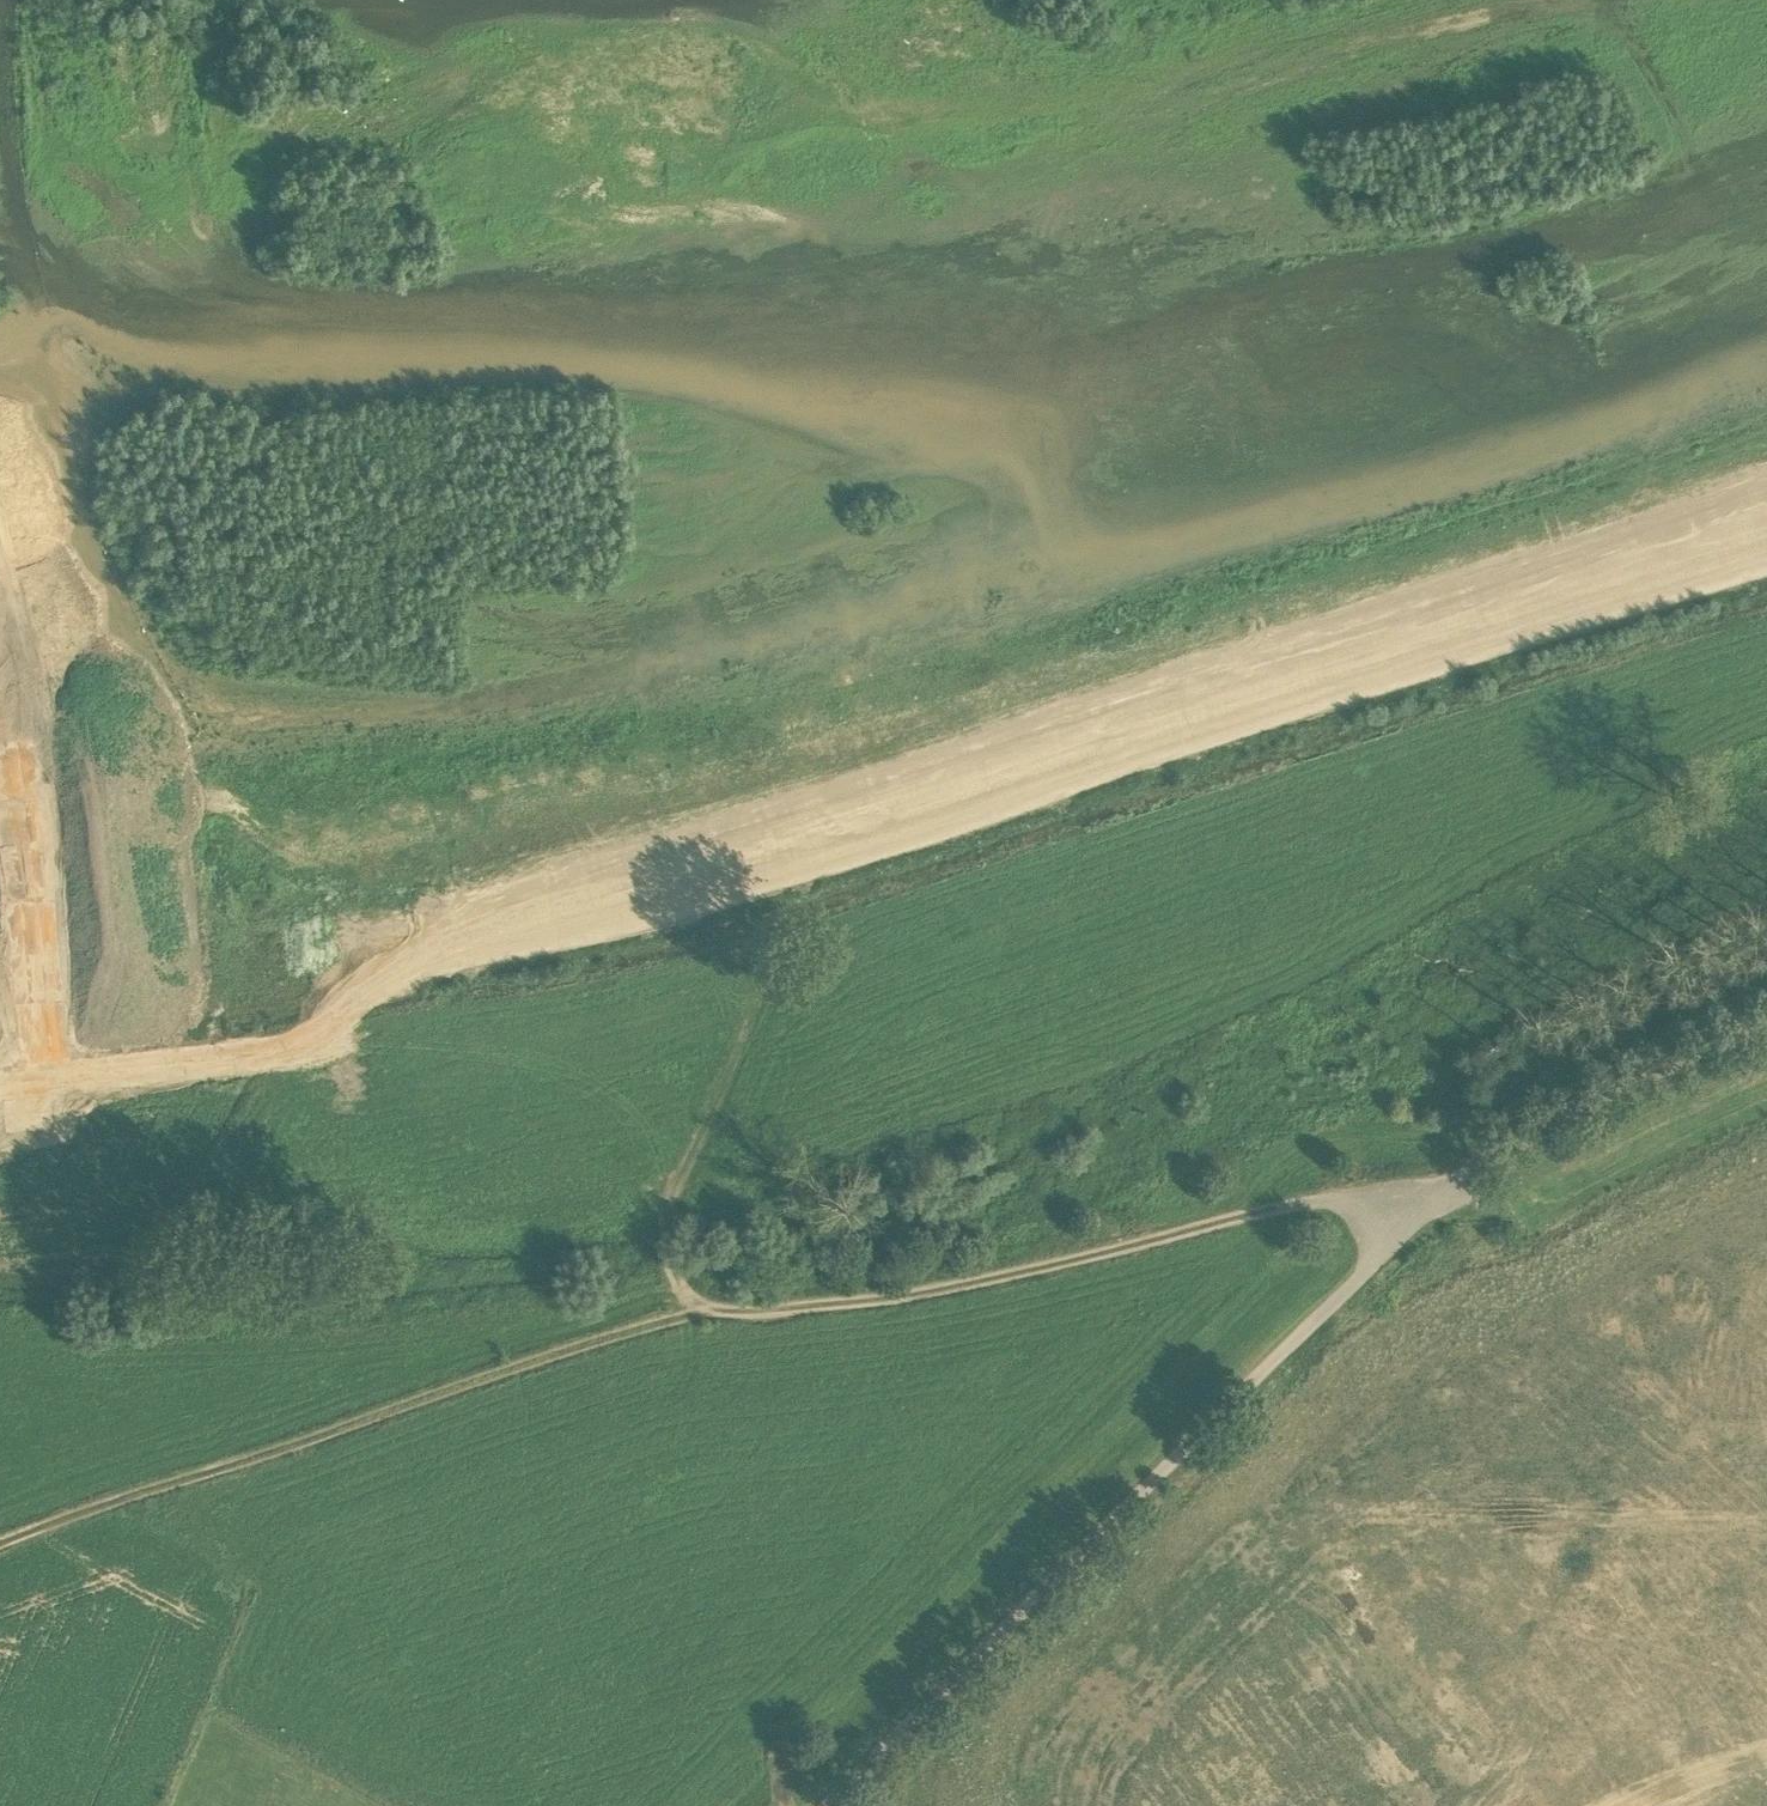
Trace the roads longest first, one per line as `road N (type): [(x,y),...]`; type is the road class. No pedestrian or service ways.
road 1 (track): [(1417,1216),(1312,1199),(959,1286),(668,1321),(113,1502),(0,1550)]
road 2 (unclassified): [(831,1805),(1417,1216),(1580,1109),(1766,1025)]

